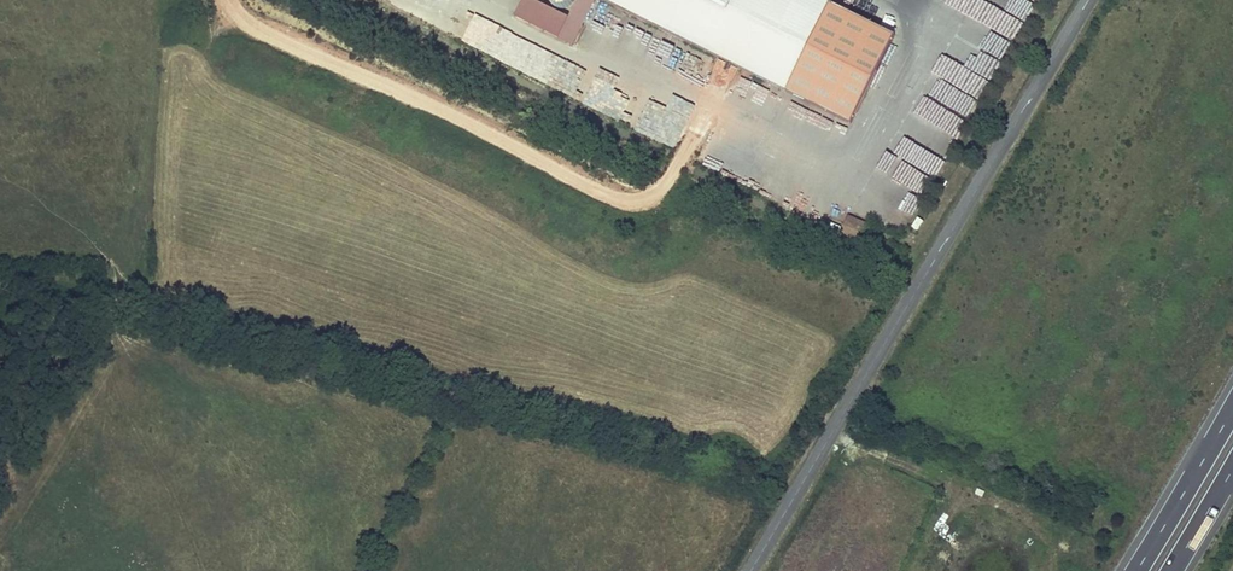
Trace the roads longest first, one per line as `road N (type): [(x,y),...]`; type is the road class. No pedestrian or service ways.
road 1 (tertiary): [(1087,0),(749,570)]
road 2 (trunk): [(1232,406),(1134,570)]
road 3 (trunk): [(1169,570),(1232,467)]

